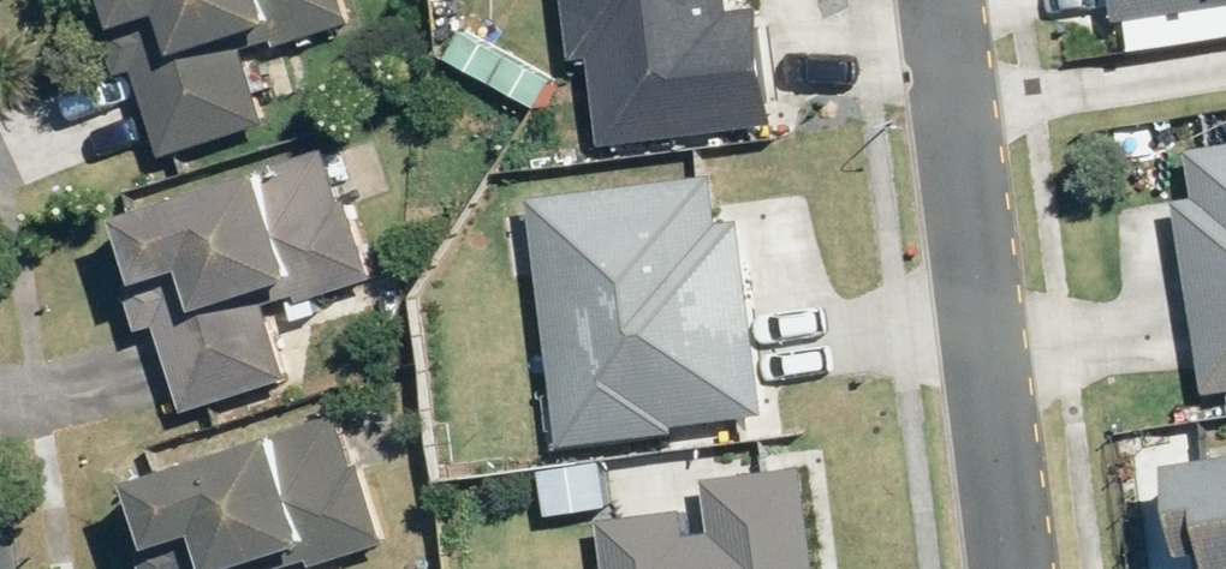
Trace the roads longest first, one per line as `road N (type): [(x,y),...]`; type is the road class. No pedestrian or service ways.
road 1 (residential): [(1014,568),(946,0)]

